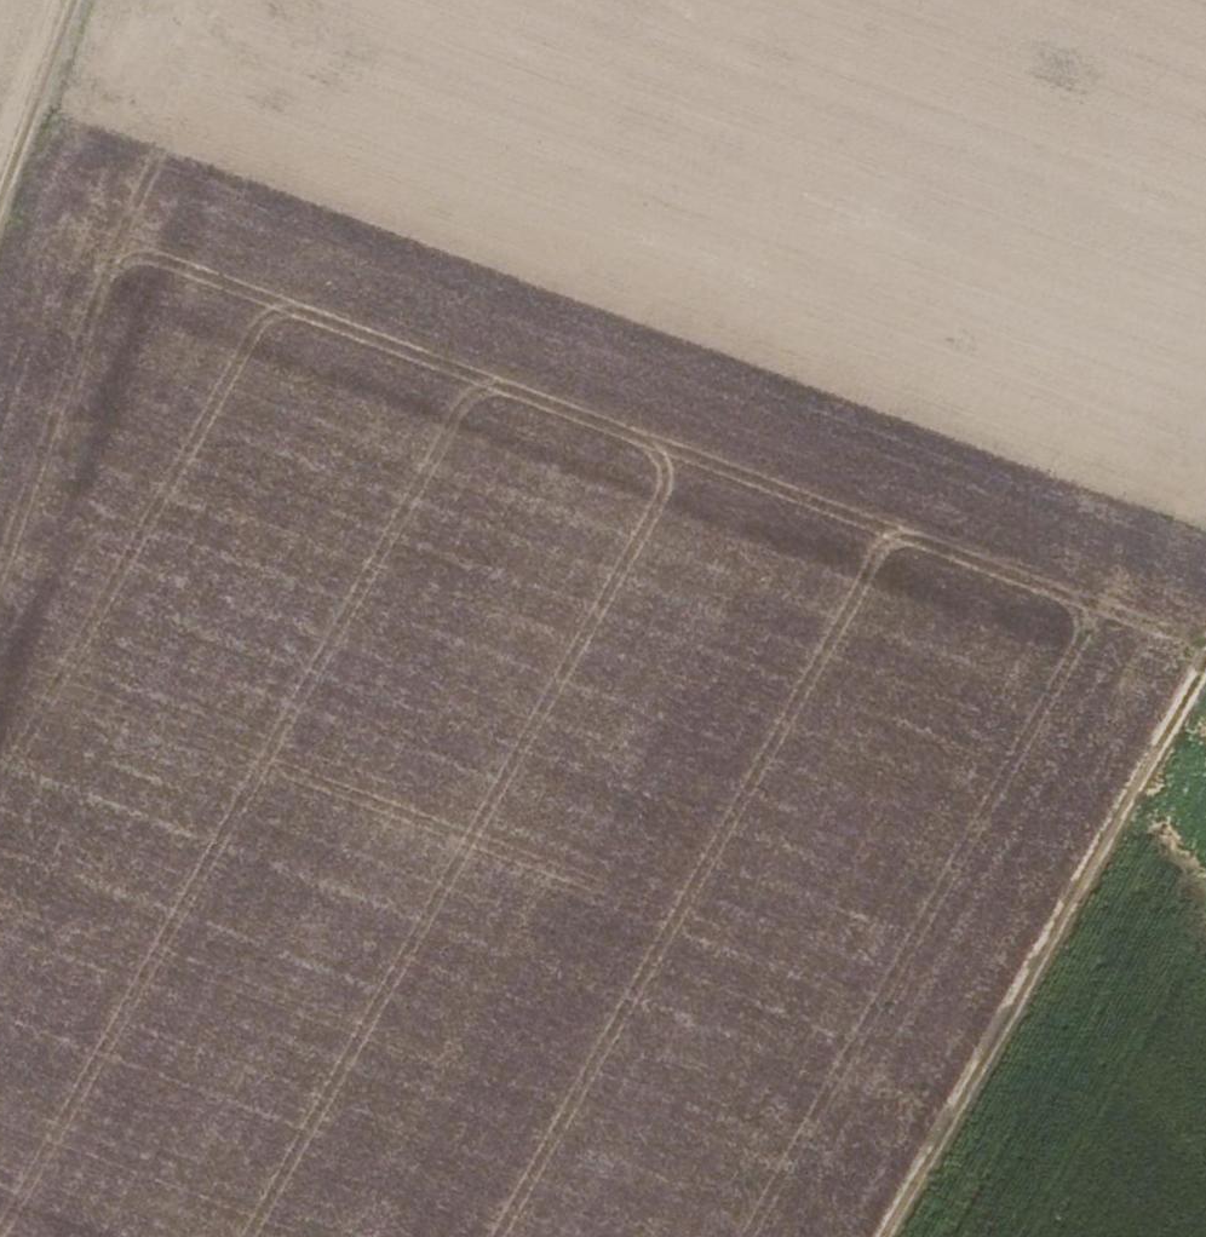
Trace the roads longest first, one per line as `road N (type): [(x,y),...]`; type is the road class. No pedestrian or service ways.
road 1 (track): [(887,1236),(1205,654)]
road 2 (track): [(0,290),(104,0)]

